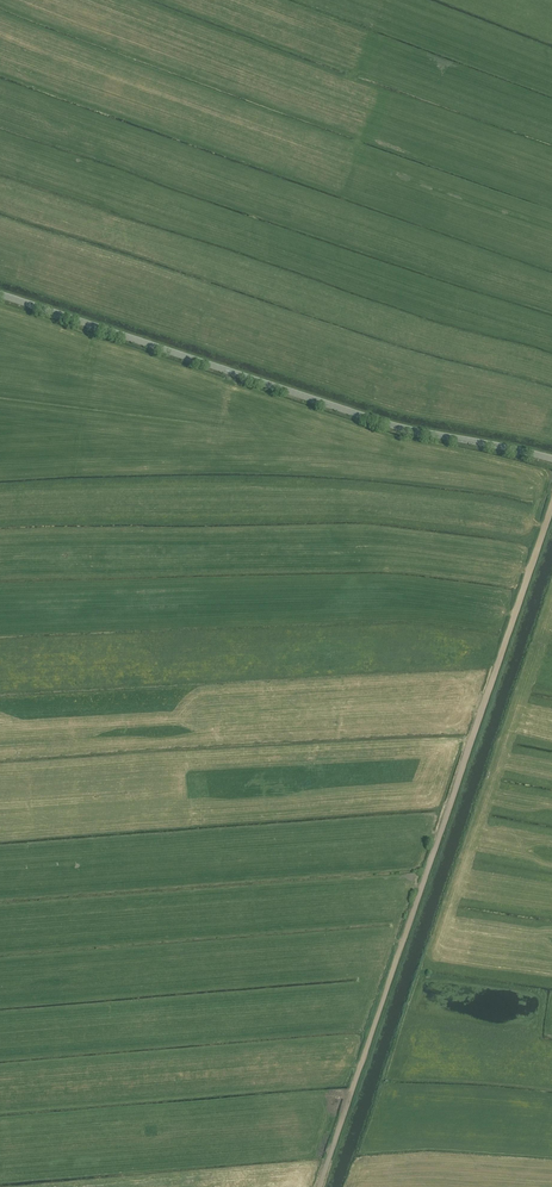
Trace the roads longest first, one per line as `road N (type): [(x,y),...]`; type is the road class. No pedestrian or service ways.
road 1 (track): [(318,1186),(551,504)]
road 2 (unclassified): [(551,458),(391,424),(0,295)]

